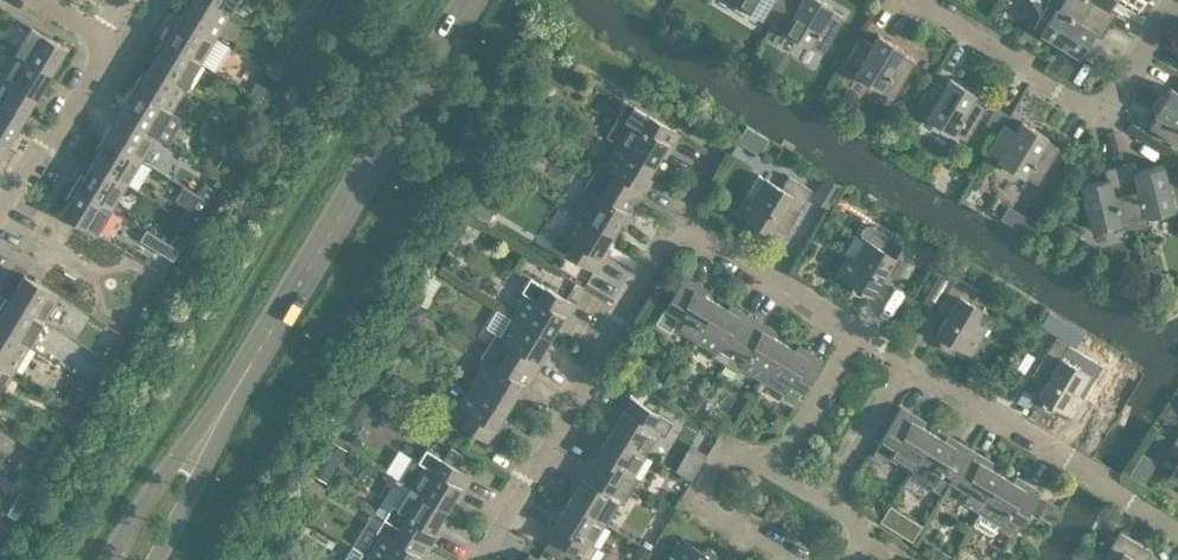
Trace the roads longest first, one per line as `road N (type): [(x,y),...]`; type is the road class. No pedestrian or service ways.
road 1 (secondary): [(256,365),(478,0)]
road 2 (residential): [(479,559),(595,378),(619,319),(680,222)]
road 3 (residential): [(1173,0),(1110,109),(1059,88),(914,0)]
road 4 (residential): [(1177,522),(911,364)]
road 5 (secondary): [(256,365),(111,559)]
road 6 (residential): [(799,559),(703,500),(731,449),(777,471)]
road 7 (secondary): [(156,559),(222,449),(256,365)]
road 8 (residential): [(859,330),(680,222)]
road 9 (residential): [(0,209),(60,131),(103,61),(105,37)]
road 10 (residential): [(777,471),(859,330)]
road 11 (residential): [(831,504),(911,364)]

